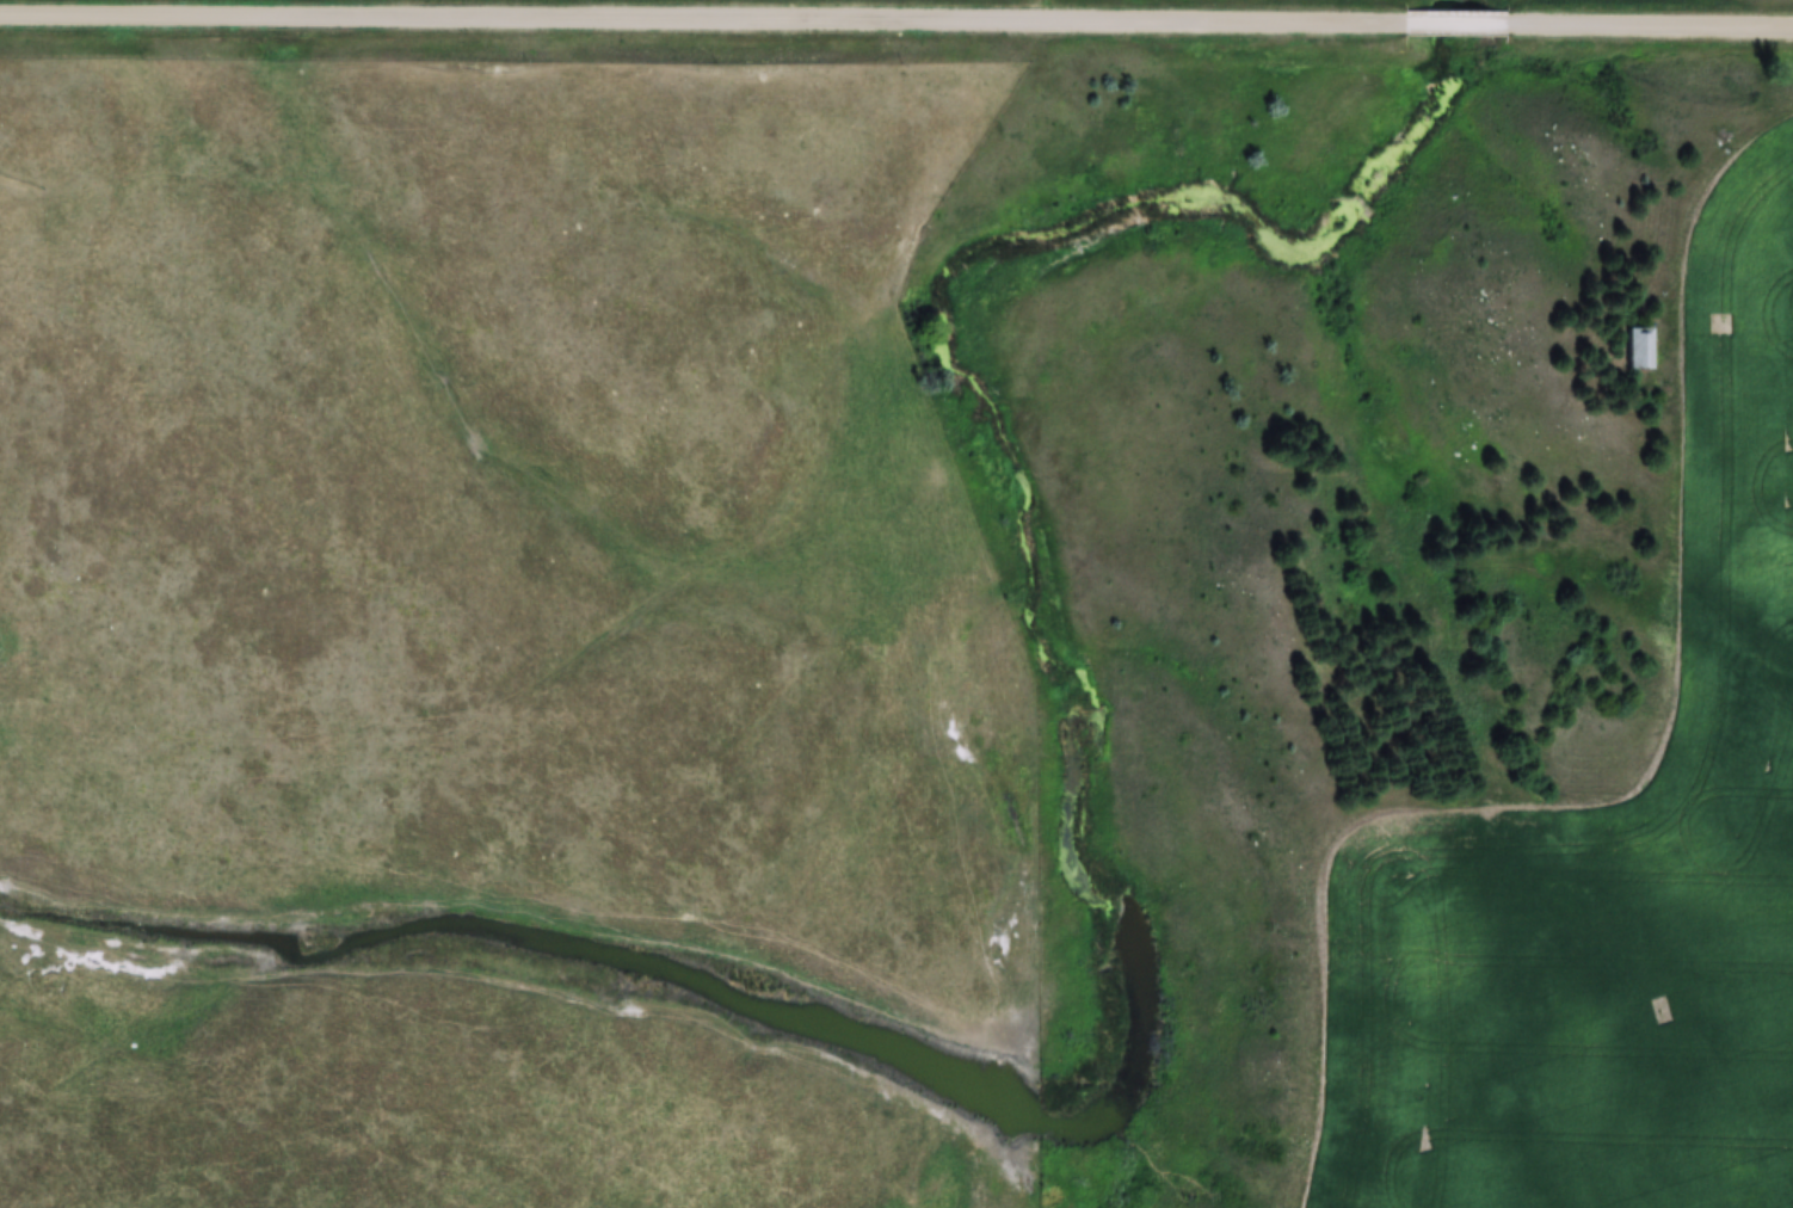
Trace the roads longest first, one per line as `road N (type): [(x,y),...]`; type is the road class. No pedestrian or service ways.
road 1 (tertiary): [(0,14),(1405,21)]
road 2 (tertiary): [(1499,24),(1792,26)]

